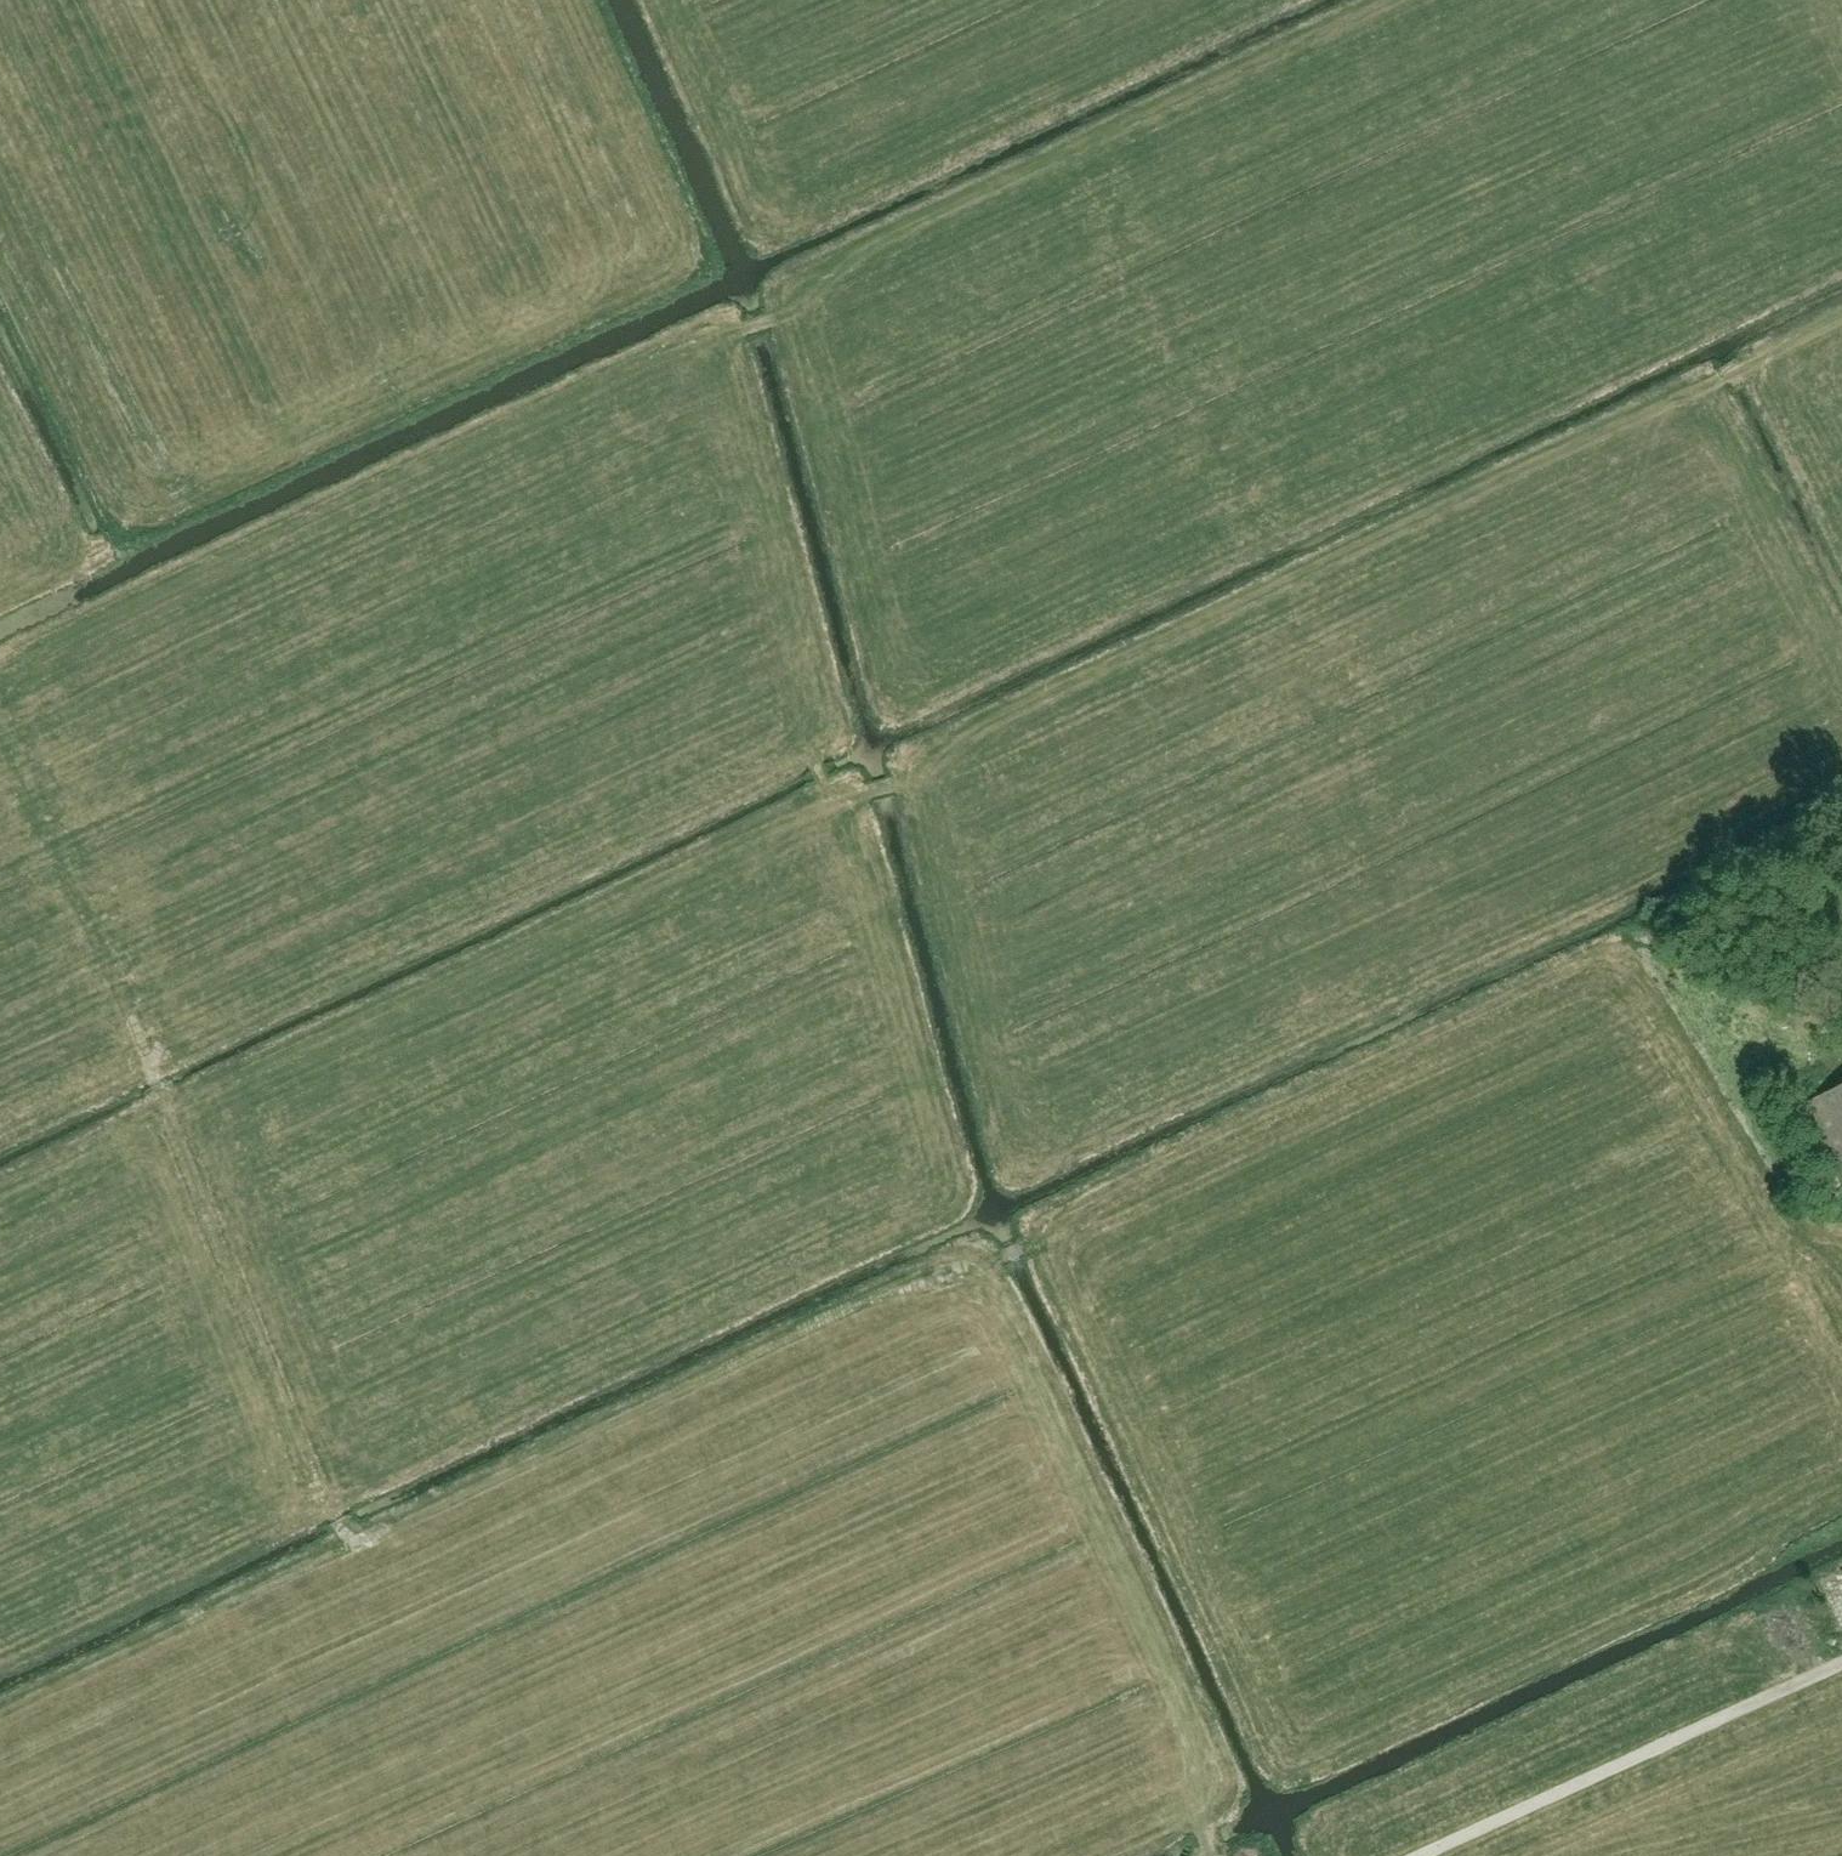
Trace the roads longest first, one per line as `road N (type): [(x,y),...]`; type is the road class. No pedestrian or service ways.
road 1 (track): [(1841,1662),(1420,1855)]

